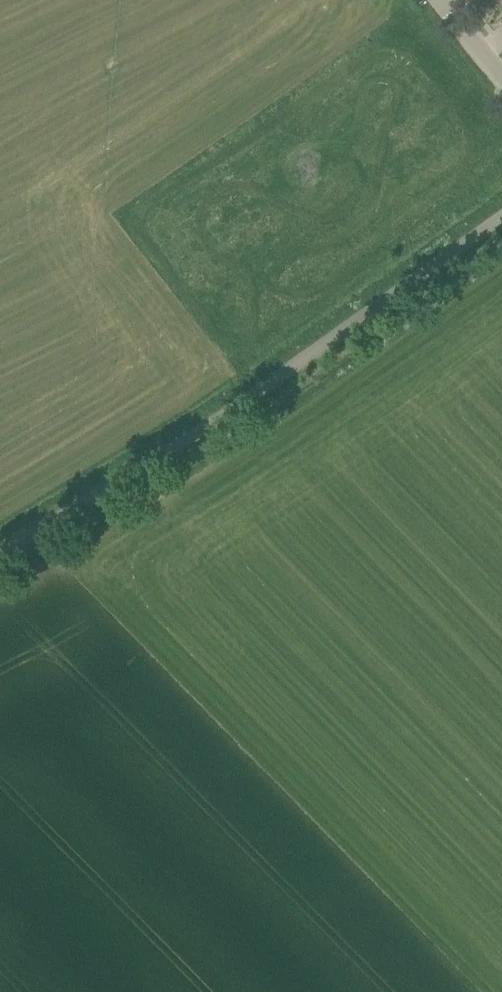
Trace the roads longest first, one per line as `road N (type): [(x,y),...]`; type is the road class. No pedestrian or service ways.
road 1 (unclassified): [(0,551),(143,467),(501,216)]

